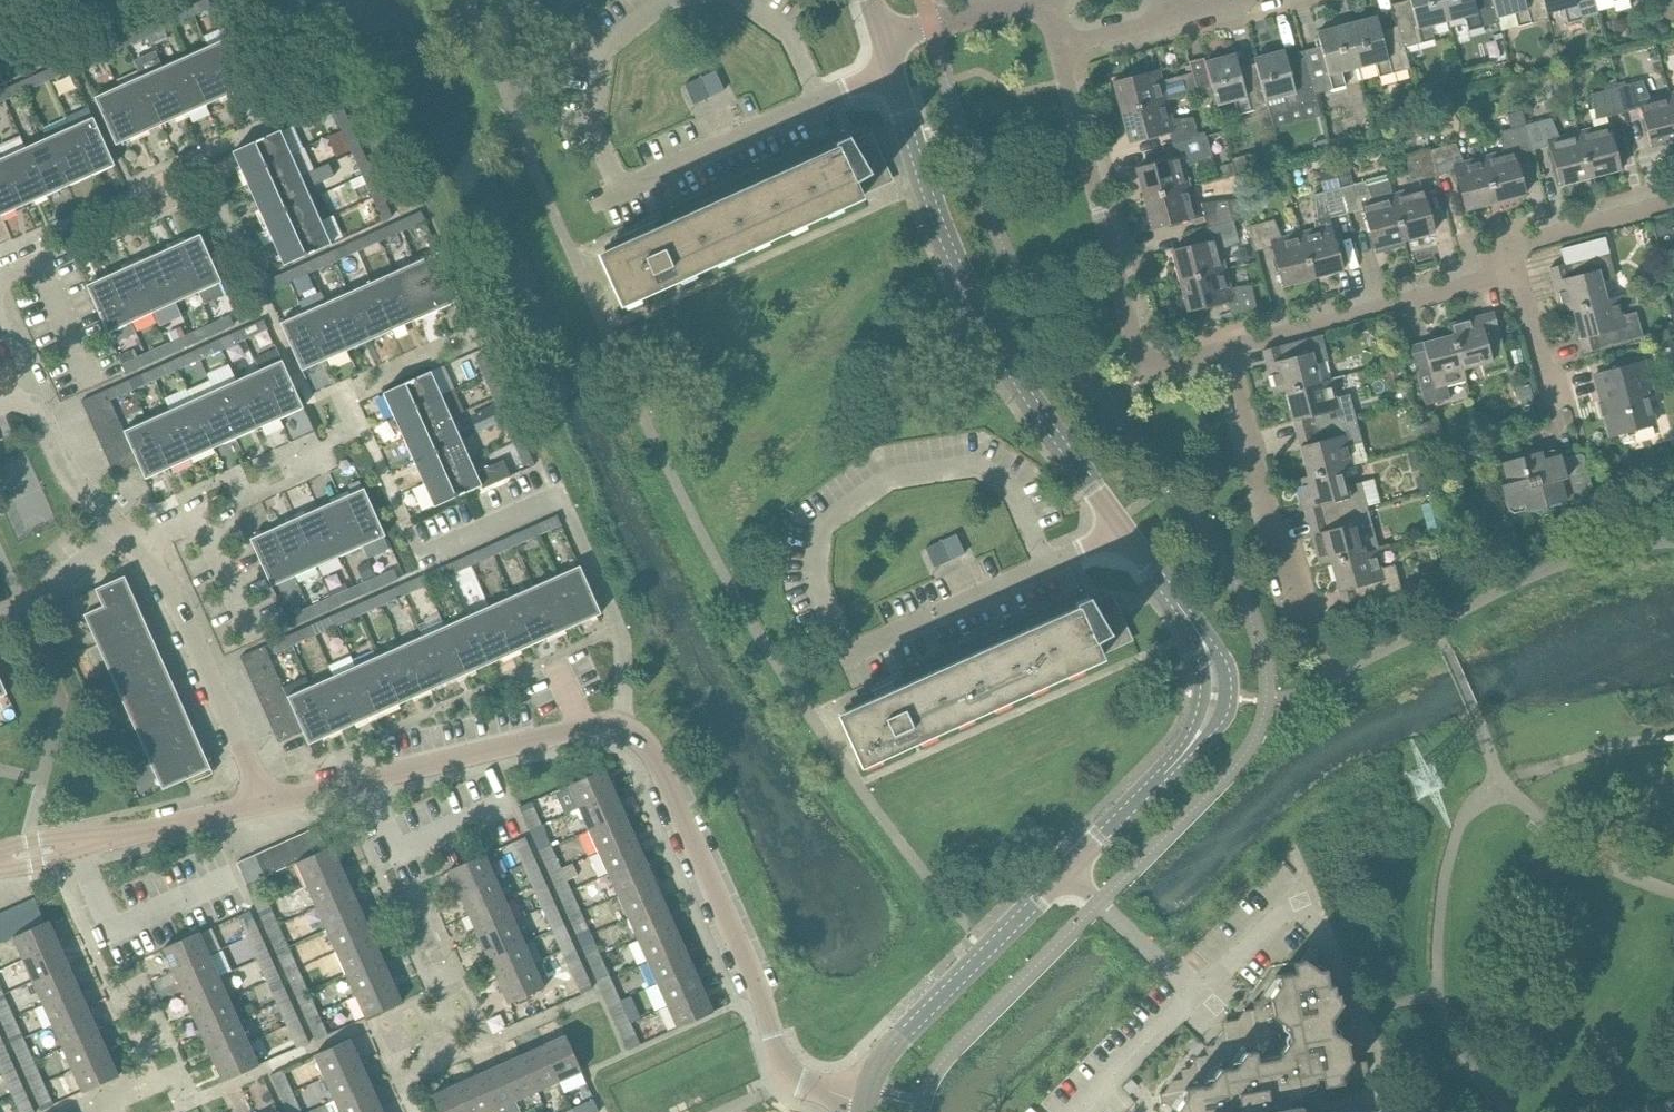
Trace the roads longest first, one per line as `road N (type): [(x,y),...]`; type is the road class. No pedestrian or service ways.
road 1 (unclassified): [(866,1098),(789,1074),(666,763),(647,738),(615,725),(364,778)]
road 2 (unclassified): [(1203,642),(990,335),(940,226),(889,54)]
road 3 (unclassified): [(866,1098),(897,1042),(1192,743)]
road 4 (residential): [(1217,333),(1157,354),(1128,308),(1061,47)]
road 5 (residential): [(1217,333),(1423,283),(1503,239)]
road 6 (residential): [(1306,617),(1217,333)]
road 7 (residential): [(134,545),(155,564),(264,802)]
road 8 (residential): [(223,882),(113,931),(78,844)]
road 9 (residential): [(503,803),(393,845),(364,778)]
road 10 (unclassified): [(264,802),(78,844)]
road 11 (residential): [(1503,239),(1673,189)]
road 12 (residential): [(1556,400),(1503,239)]
road 13 (residential): [(0,620),(23,610),(112,520)]
road 14 (residential): [(25,405),(40,414),(112,520)]
road 15 (residential): [(889,54),(930,23),(1017,0)]
road 16 (unclassified): [(1192,743),(1216,729),(1229,697),(1221,654),(1203,642)]

